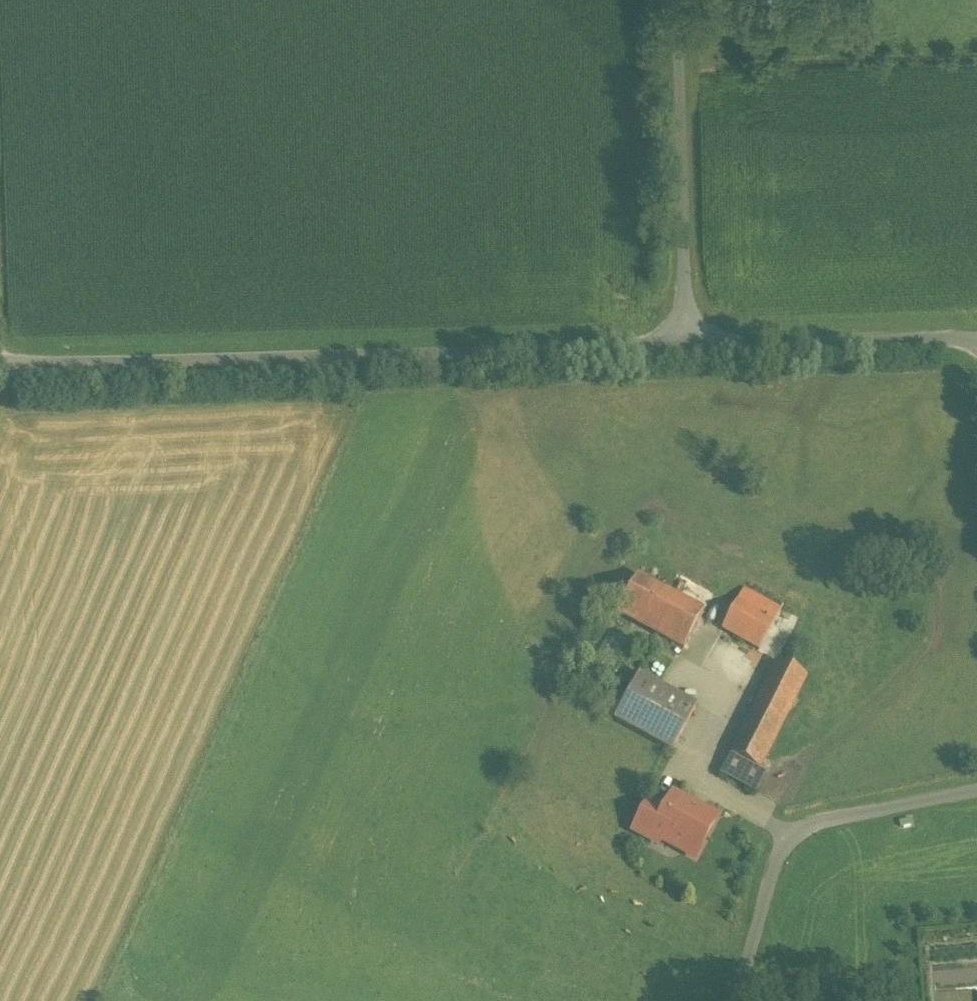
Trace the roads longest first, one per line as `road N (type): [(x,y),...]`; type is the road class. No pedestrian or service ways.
road 1 (unclassified): [(0,350),(683,334)]
road 2 (unclassified): [(976,776),(803,815),(784,827),(729,1000)]
road 3 (unclassified): [(683,334),(676,0)]
road 4 (unclassified): [(683,334),(976,325)]

